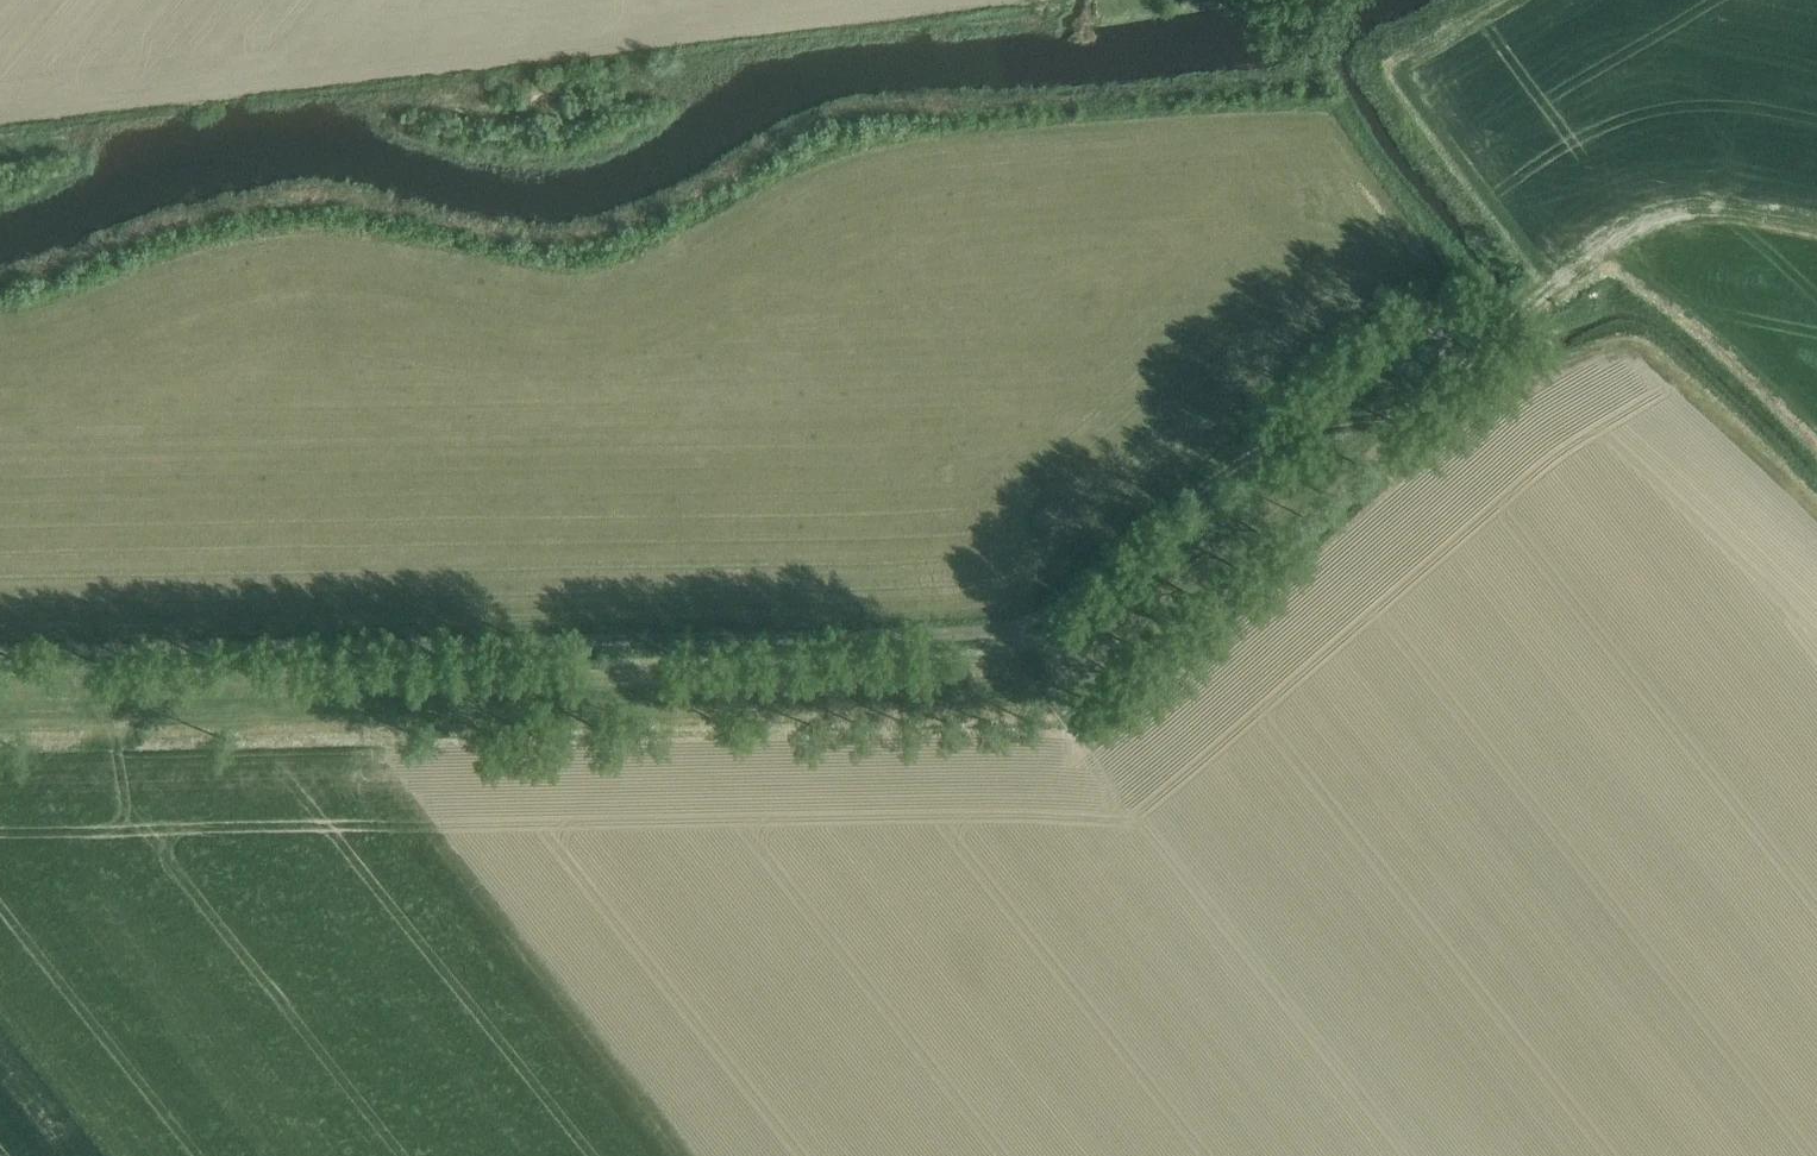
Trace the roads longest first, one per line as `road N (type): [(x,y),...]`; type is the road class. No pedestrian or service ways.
road 1 (track): [(1816,241),(1682,213),(1651,216),(1601,247),(1431,399),(1401,413),(1276,436),(1036,622),(0,652)]

